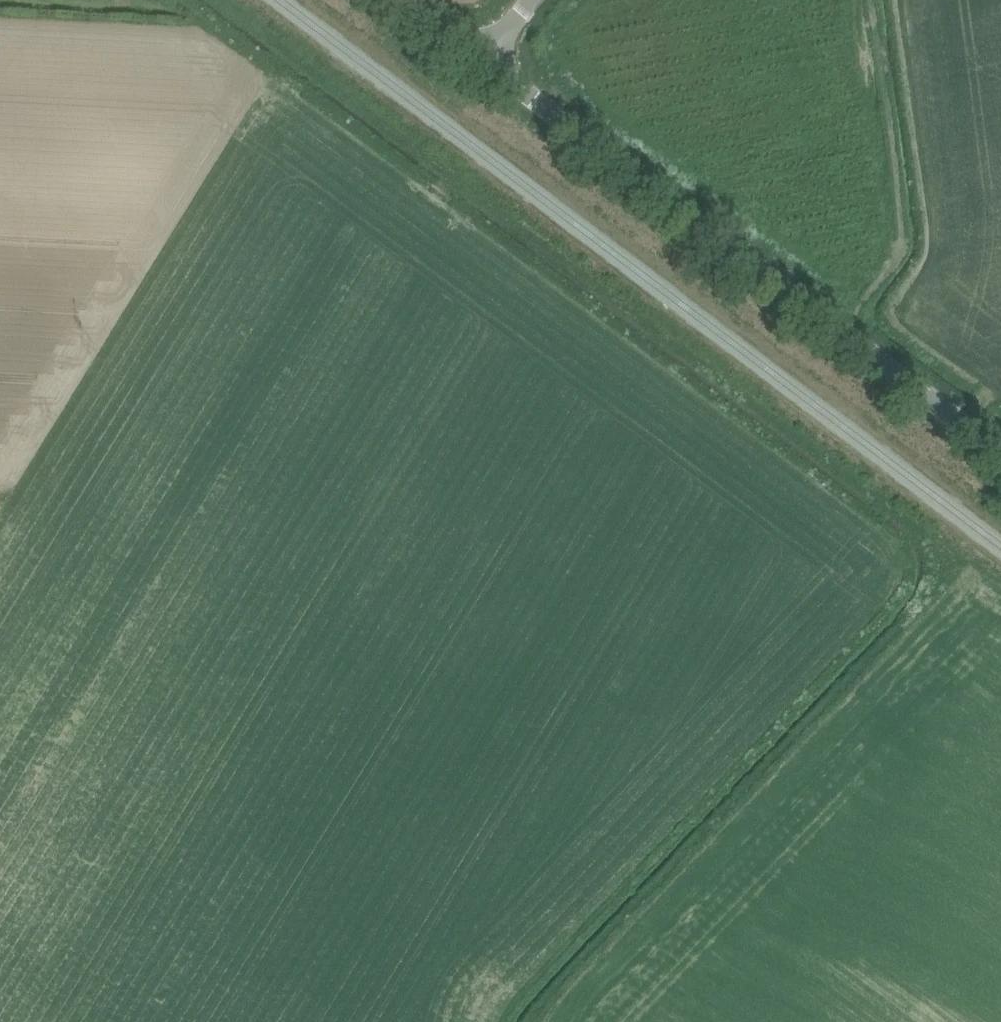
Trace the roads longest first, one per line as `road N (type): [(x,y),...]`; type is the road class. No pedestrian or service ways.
road 1 (unclassified): [(1000,449),(489,60)]

